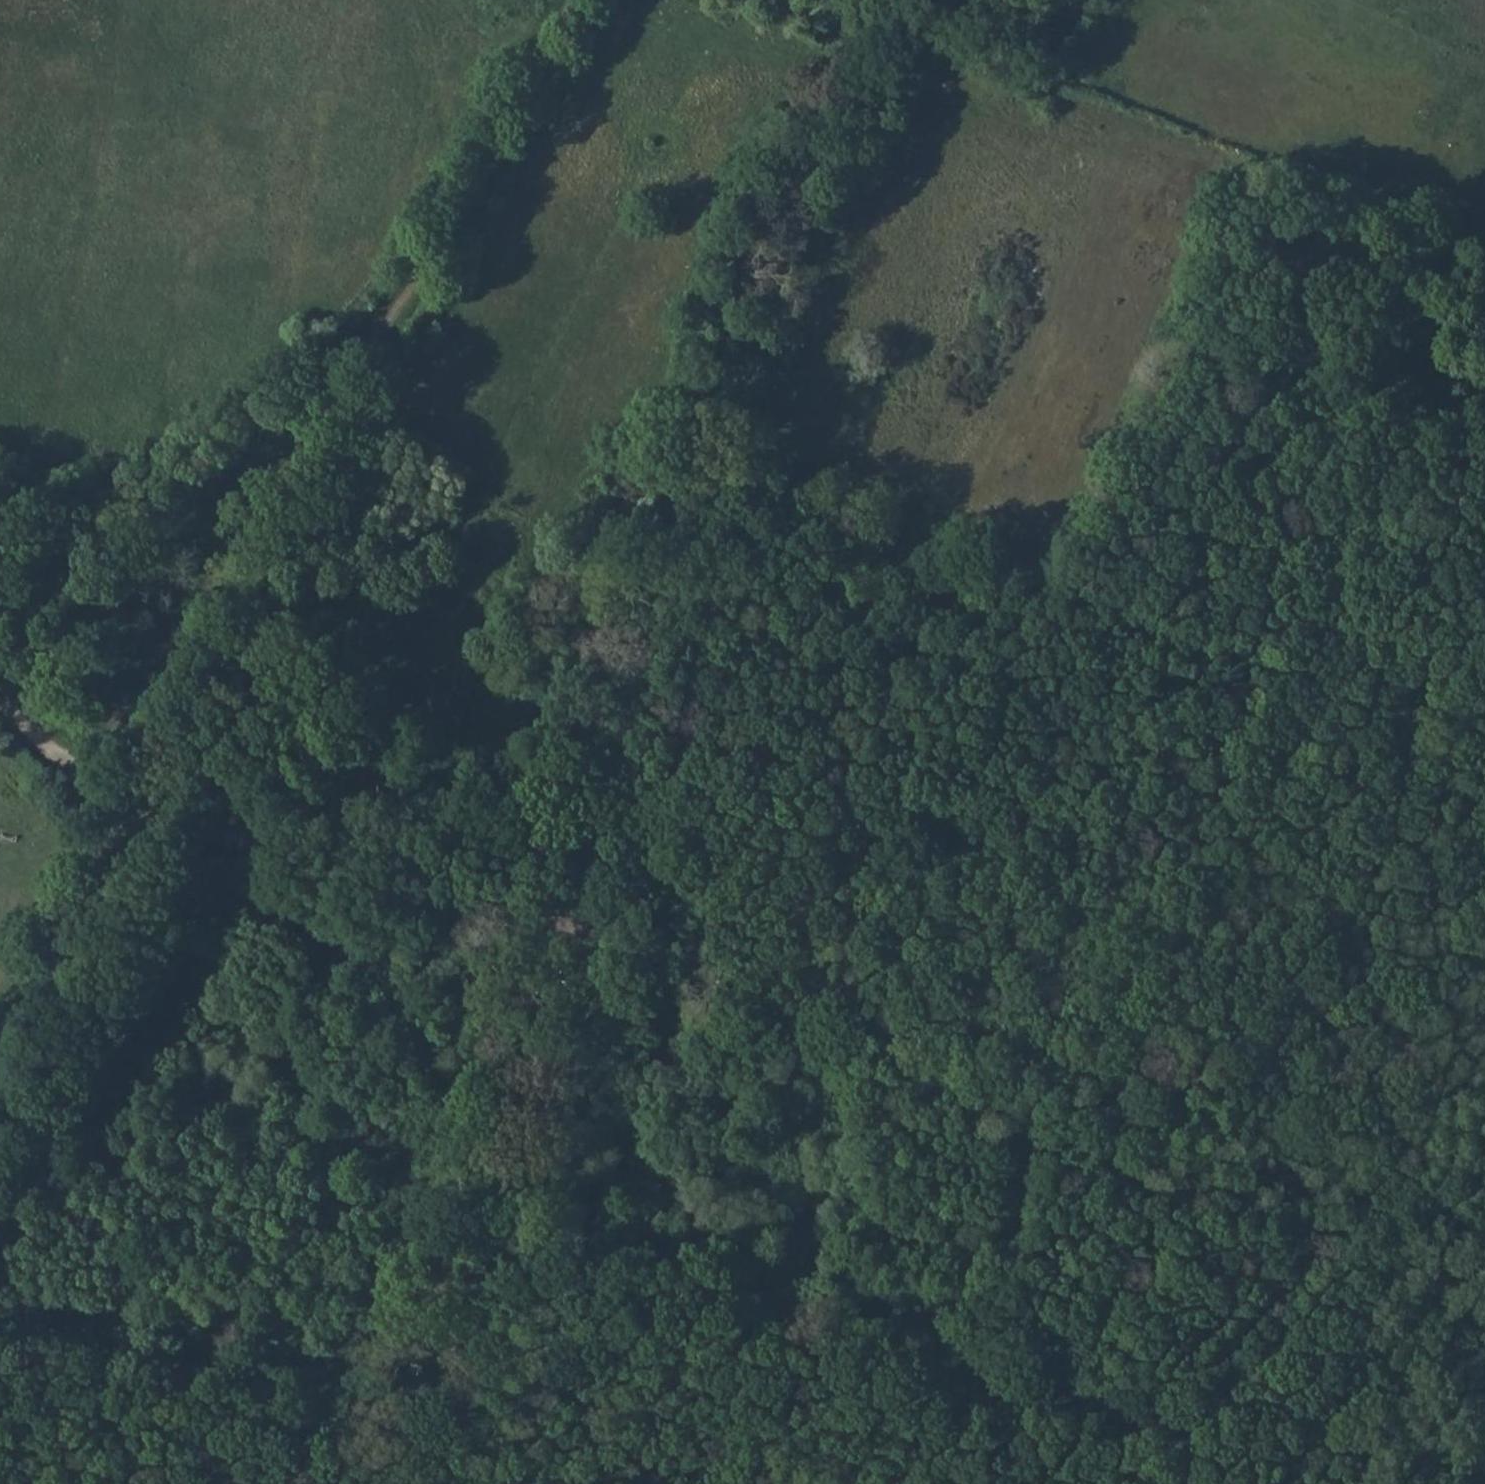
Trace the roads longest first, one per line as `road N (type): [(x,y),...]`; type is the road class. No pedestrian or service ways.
road 1 (track): [(577,0),(487,181),(88,791)]

